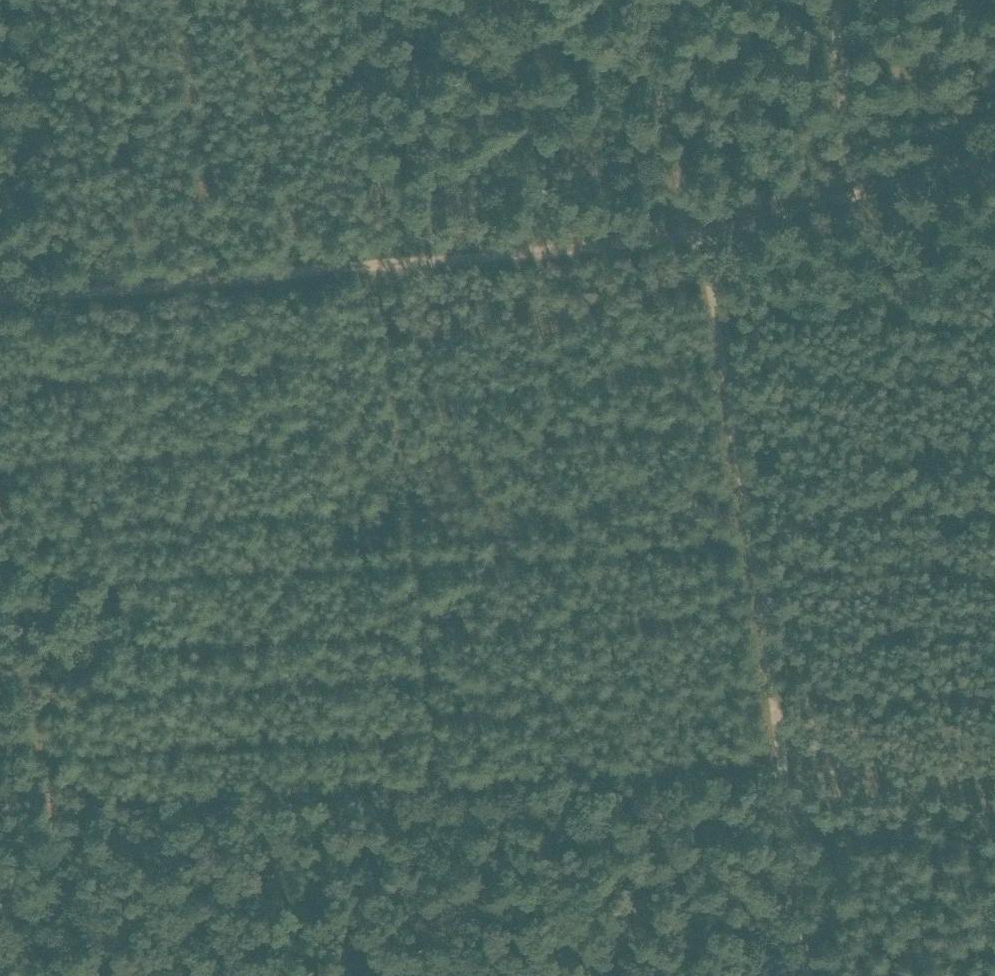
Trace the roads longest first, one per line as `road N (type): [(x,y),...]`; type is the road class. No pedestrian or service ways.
road 1 (track): [(777,761),(440,789),(51,804)]
road 2 (track): [(0,296),(681,236)]
road 3 (track): [(702,232),(777,761)]
road 4 (track): [(0,497),(51,804)]
road 5 (track): [(31,0),(49,292)]
road 6 (track): [(356,0),(384,264)]
road 7 (track): [(681,236),(640,0)]
road 8 (track): [(994,852),(786,823)]
road 9 (track): [(851,182),(834,0)]
road 10 (track): [(851,182),(699,218),(702,232)]
road 11 (track): [(702,232),(851,193)]
road 12 (track): [(805,975),(786,823)]
road 13 (track): [(851,193),(994,150)]

